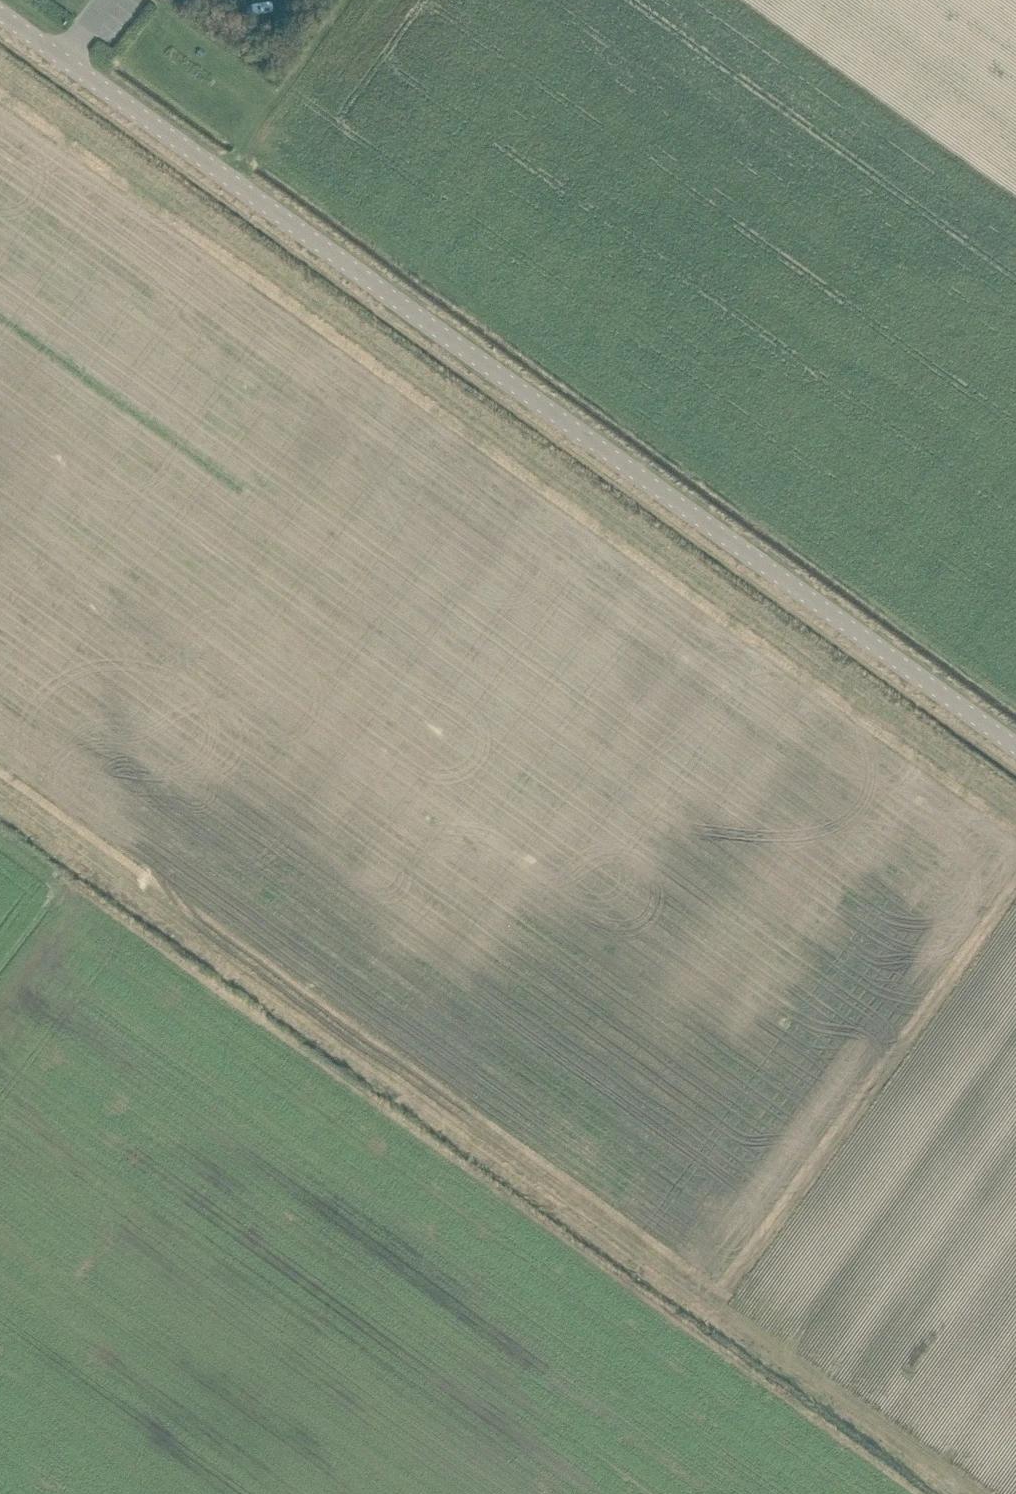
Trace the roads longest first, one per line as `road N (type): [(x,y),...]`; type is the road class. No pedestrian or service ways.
road 1 (tertiary): [(1015,749),(0,16)]

